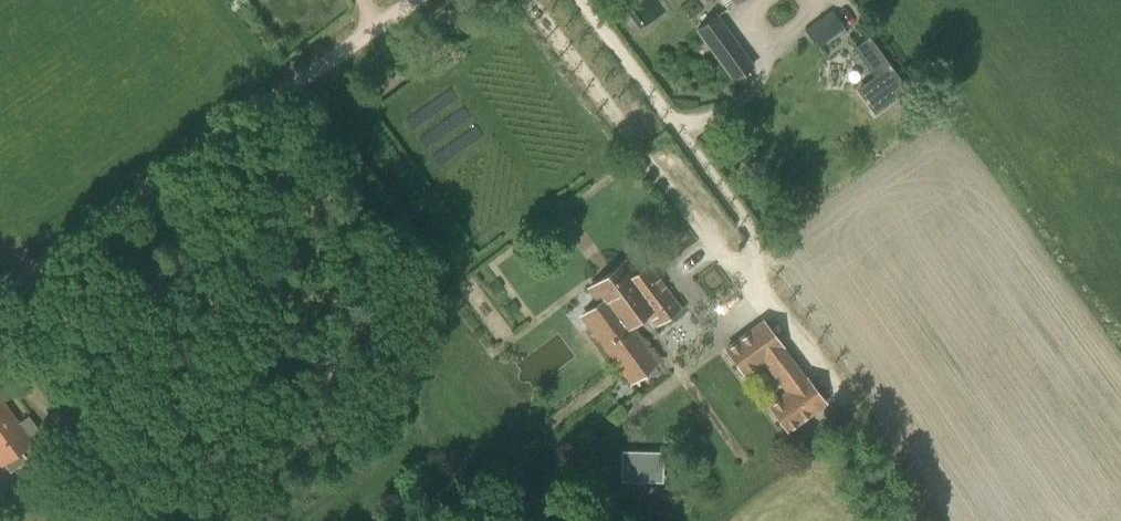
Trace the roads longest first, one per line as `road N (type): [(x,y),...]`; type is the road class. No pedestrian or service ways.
road 1 (track): [(405,0),(0,293)]
road 2 (track): [(138,520),(0,358)]

